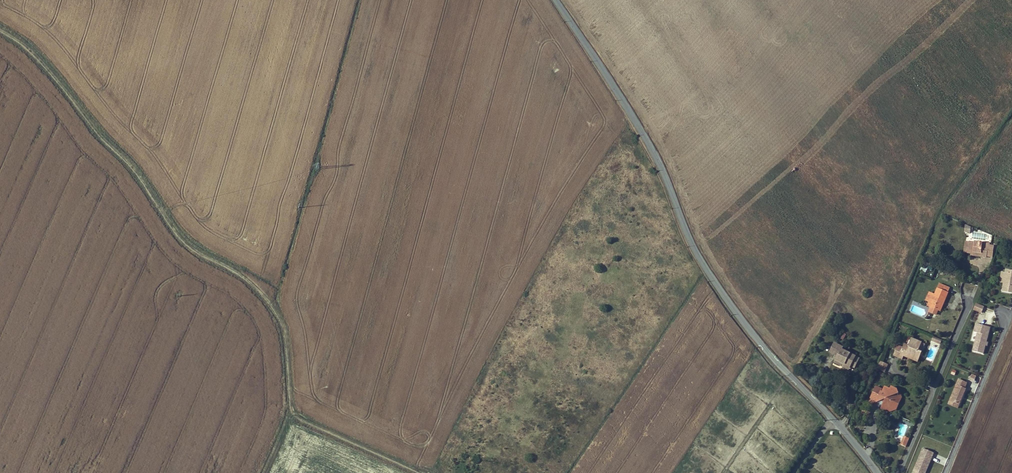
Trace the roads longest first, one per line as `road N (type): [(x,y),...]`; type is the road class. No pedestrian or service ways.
road 1 (track): [(424,472),(303,420),(294,410),(275,305),(190,247),(59,79),(0,29)]
road 2 (unclassified): [(555,0),(665,172),(713,282),(877,472)]

